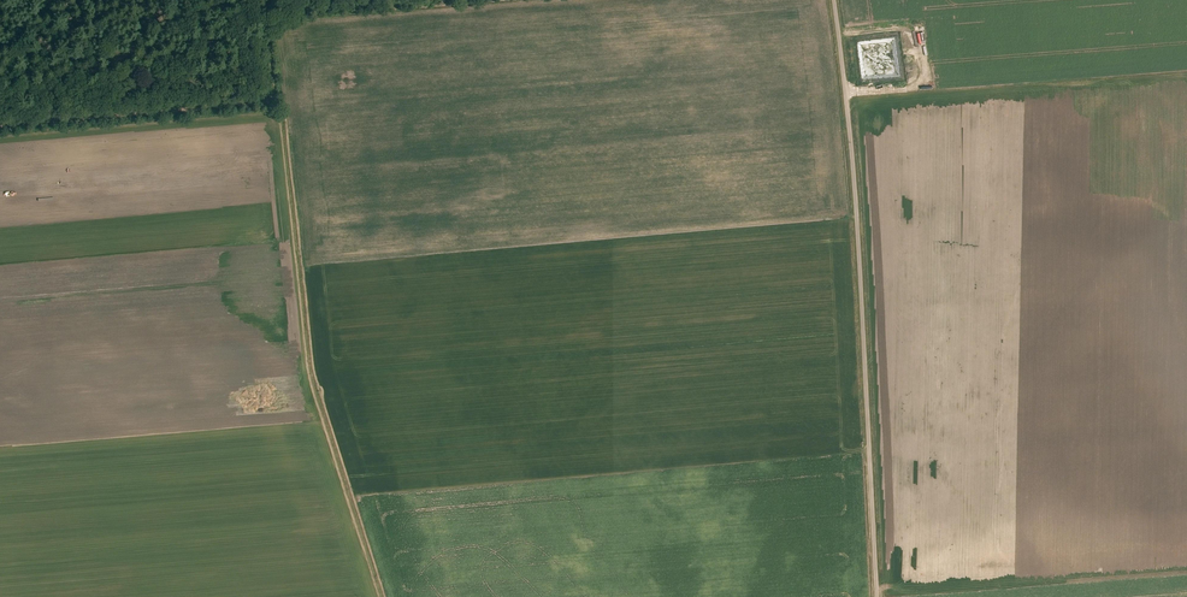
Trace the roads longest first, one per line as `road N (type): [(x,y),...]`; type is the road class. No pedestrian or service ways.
road 1 (unclassified): [(877,596),(856,211),(834,0)]
road 2 (track): [(0,124),(275,100),(266,17)]

